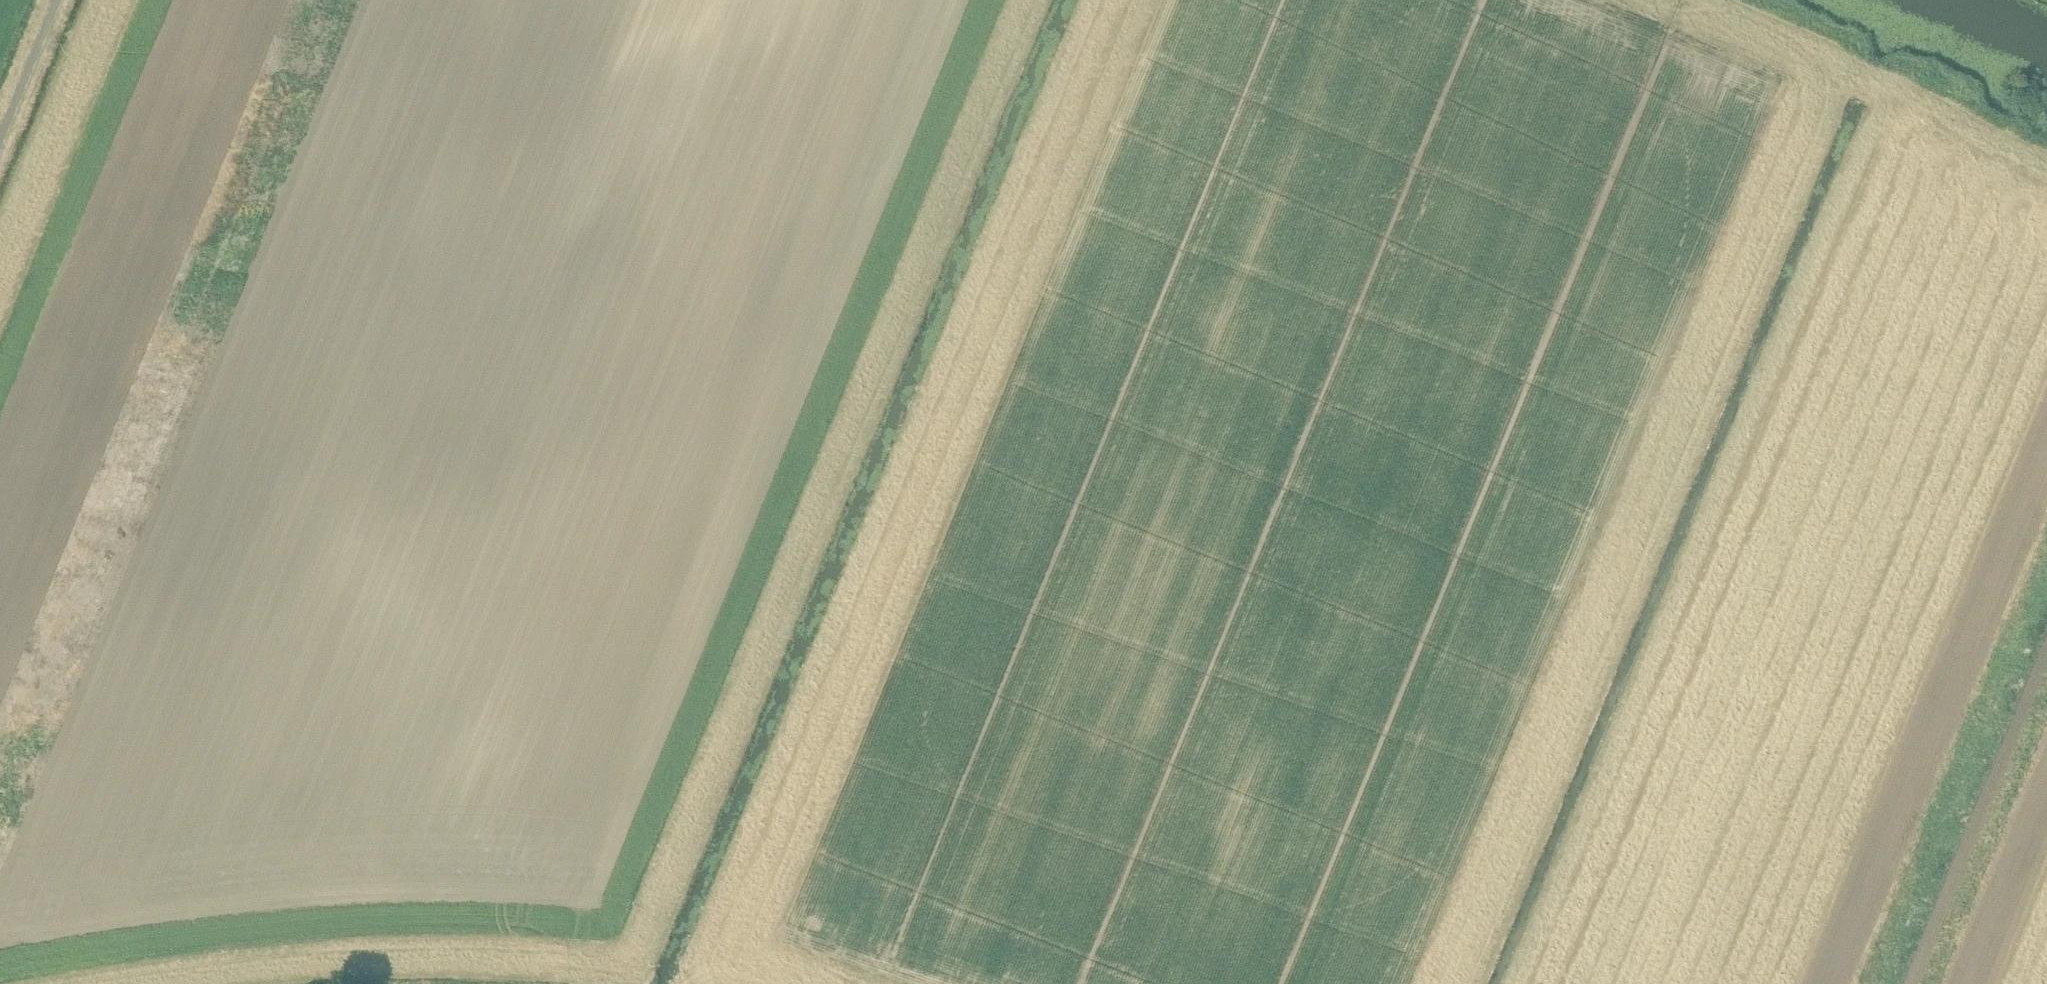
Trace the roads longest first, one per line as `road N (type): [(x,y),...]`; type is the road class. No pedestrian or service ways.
road 1 (unclassified): [(0,137),(56,0)]

